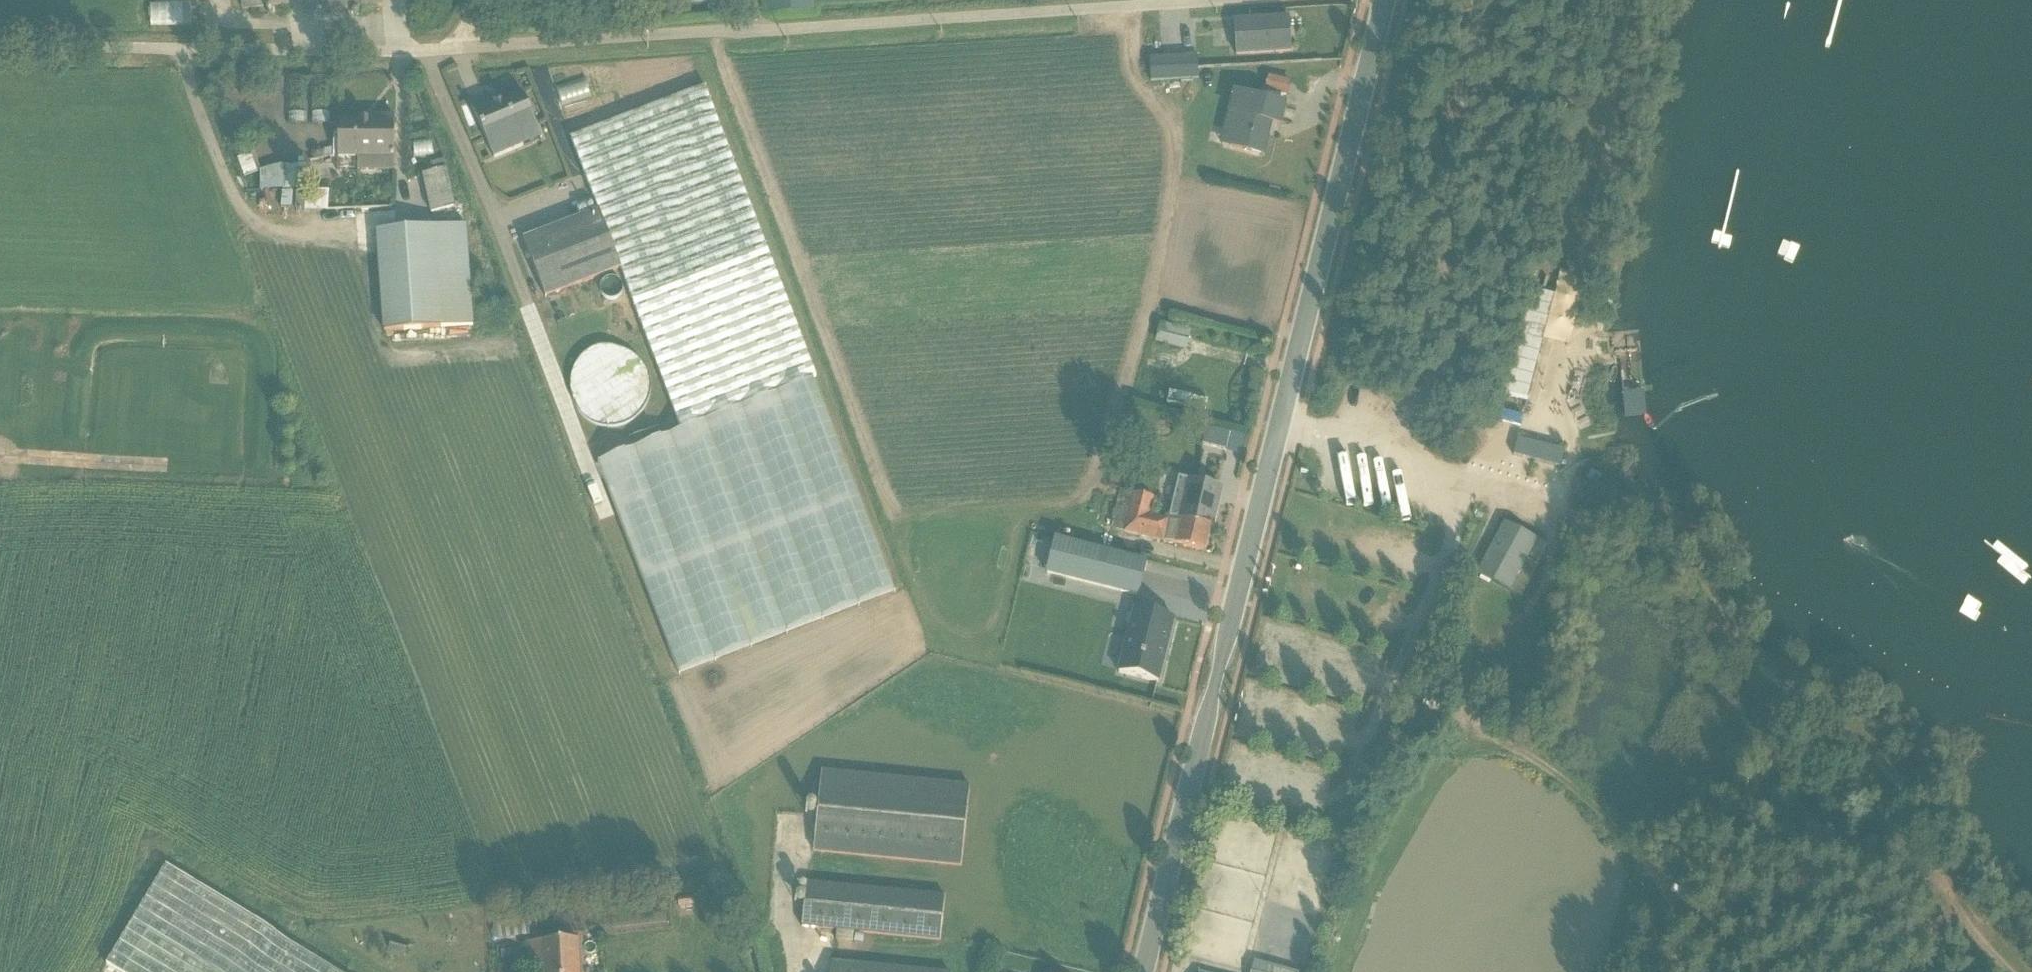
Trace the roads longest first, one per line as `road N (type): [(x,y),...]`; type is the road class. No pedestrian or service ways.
road 1 (unclassified): [(0,49),(402,56),(1237,0)]
road 2 (tertiary): [(1383,0),(1144,971)]
road 3 (track): [(1514,489),(1679,536),(1749,664),(1815,699),(1897,791),(1928,887),(2011,971)]
road 4 (track): [(529,307),(688,733)]

